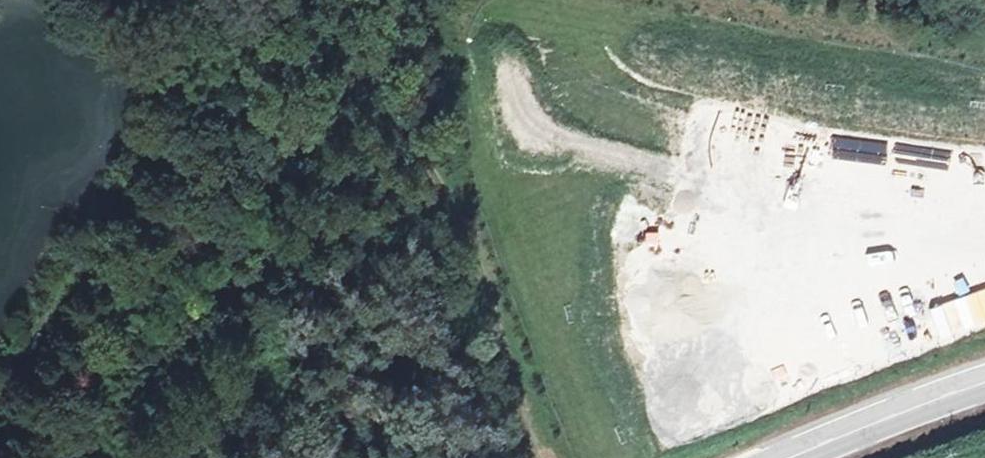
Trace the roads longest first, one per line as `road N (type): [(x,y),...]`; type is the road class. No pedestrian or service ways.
road 1 (track): [(528,457),(442,194),(389,102),(364,83),(335,86),(199,257),(176,255),(134,219)]
road 2 (primary): [(787,457),(984,385)]

